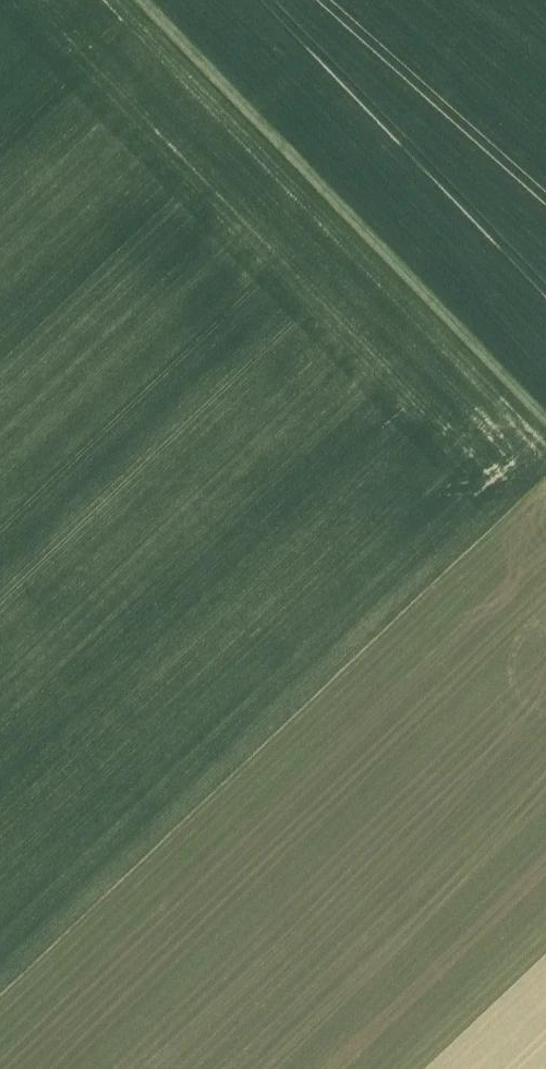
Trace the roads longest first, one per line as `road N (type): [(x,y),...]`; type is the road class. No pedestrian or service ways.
road 1 (track): [(135,0),(545,429)]

